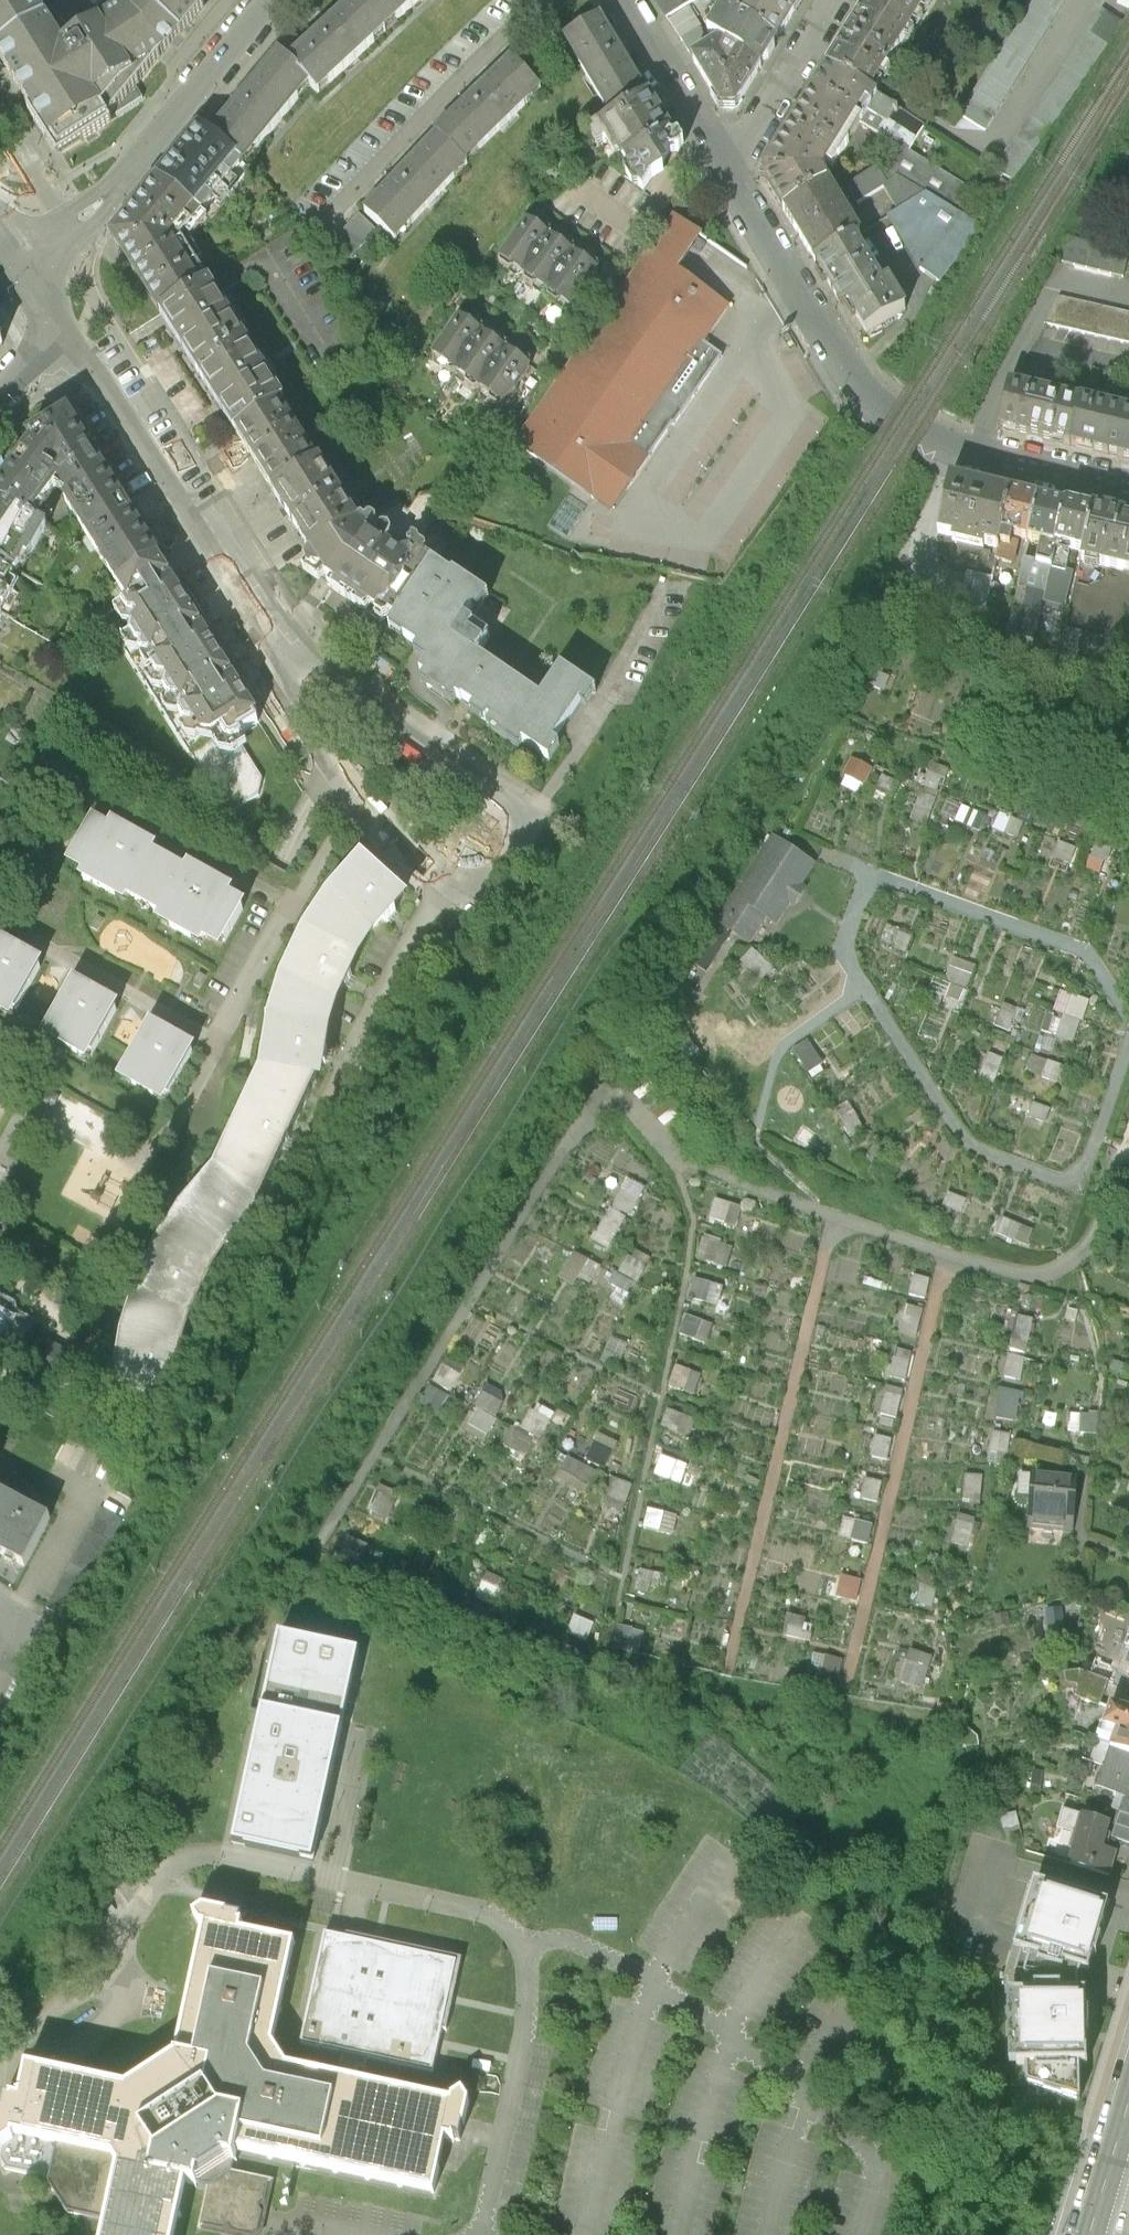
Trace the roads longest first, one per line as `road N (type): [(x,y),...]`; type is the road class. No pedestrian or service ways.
road 1 (residential): [(724,155),(864,392),(949,446),(1128,488)]
road 2 (residential): [(65,324),(280,658)]
road 3 (residential): [(470,890),(509,864),(521,834),(517,807),(280,658)]
road 4 (residential): [(23,265),(125,183),(274,0)]
road 5 (residential): [(280,658),(304,720),(351,793),(446,886),(470,890)]
road 6 (residential): [(836,0),(750,138),(724,155)]
road 7 (residential): [(624,0),(724,155)]
road 8 (primary): [(1093,2234),(1128,2109)]

